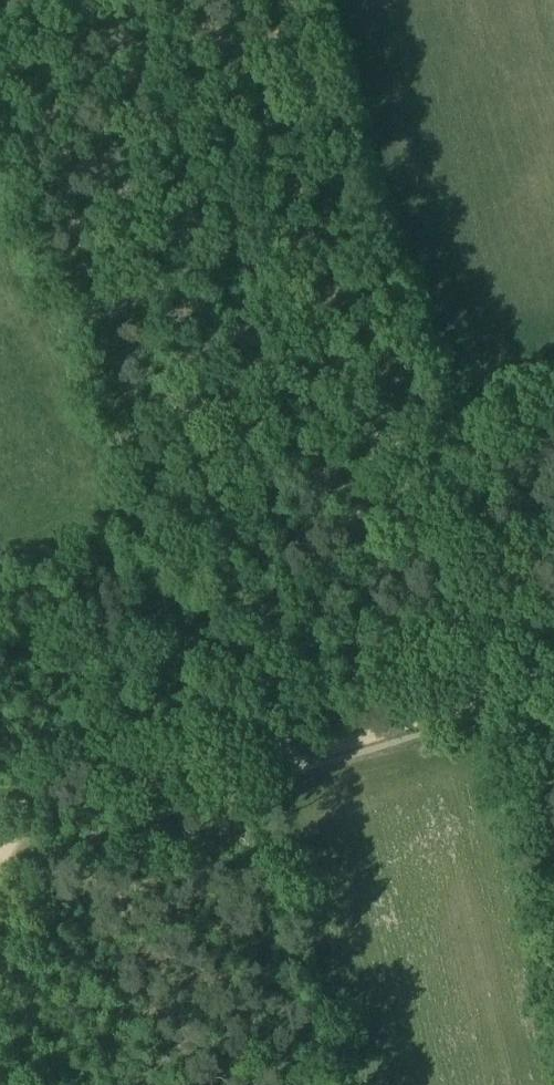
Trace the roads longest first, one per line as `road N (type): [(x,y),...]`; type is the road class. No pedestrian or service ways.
road 1 (track): [(0,190),(171,530),(344,742)]
road 2 (track): [(0,858),(37,803),(88,774),(344,742)]
road 3 (track): [(344,742),(553,682)]

